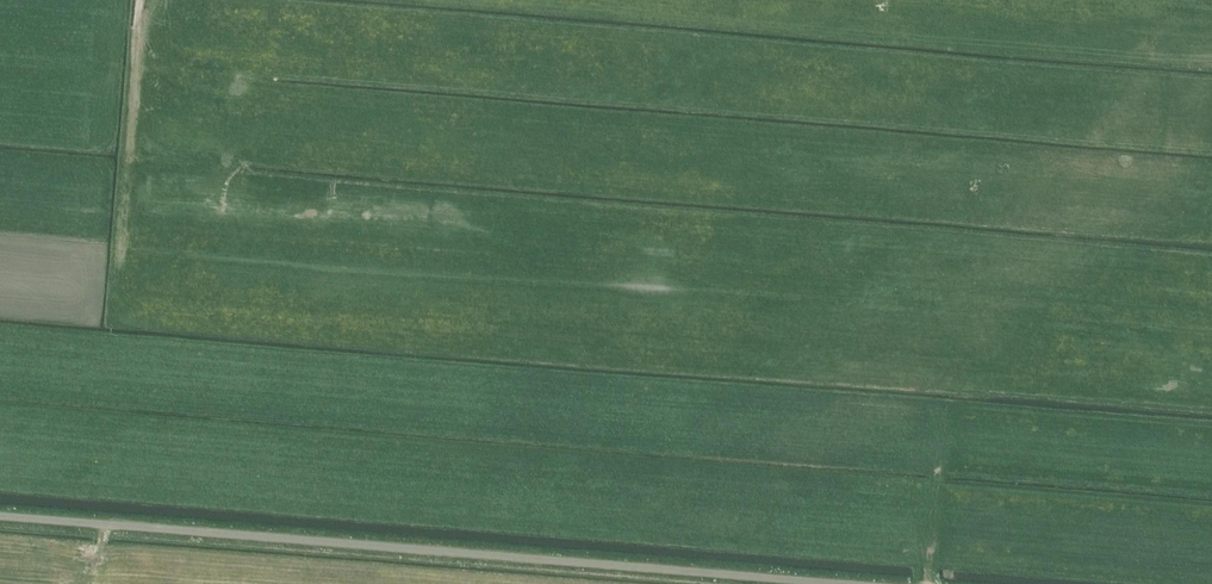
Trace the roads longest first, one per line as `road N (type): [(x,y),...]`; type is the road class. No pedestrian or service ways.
road 1 (track): [(140,0),(112,320),(1211,414)]
road 2 (unclassified): [(848,583),(0,516)]

